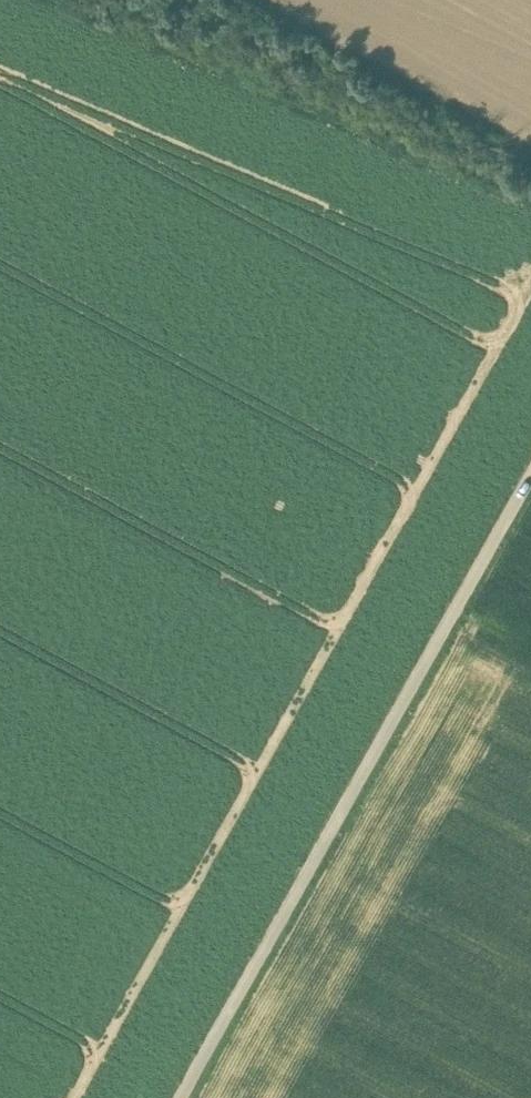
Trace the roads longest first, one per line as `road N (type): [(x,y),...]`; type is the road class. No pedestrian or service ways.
road 1 (track): [(182,1097),(530,481)]

